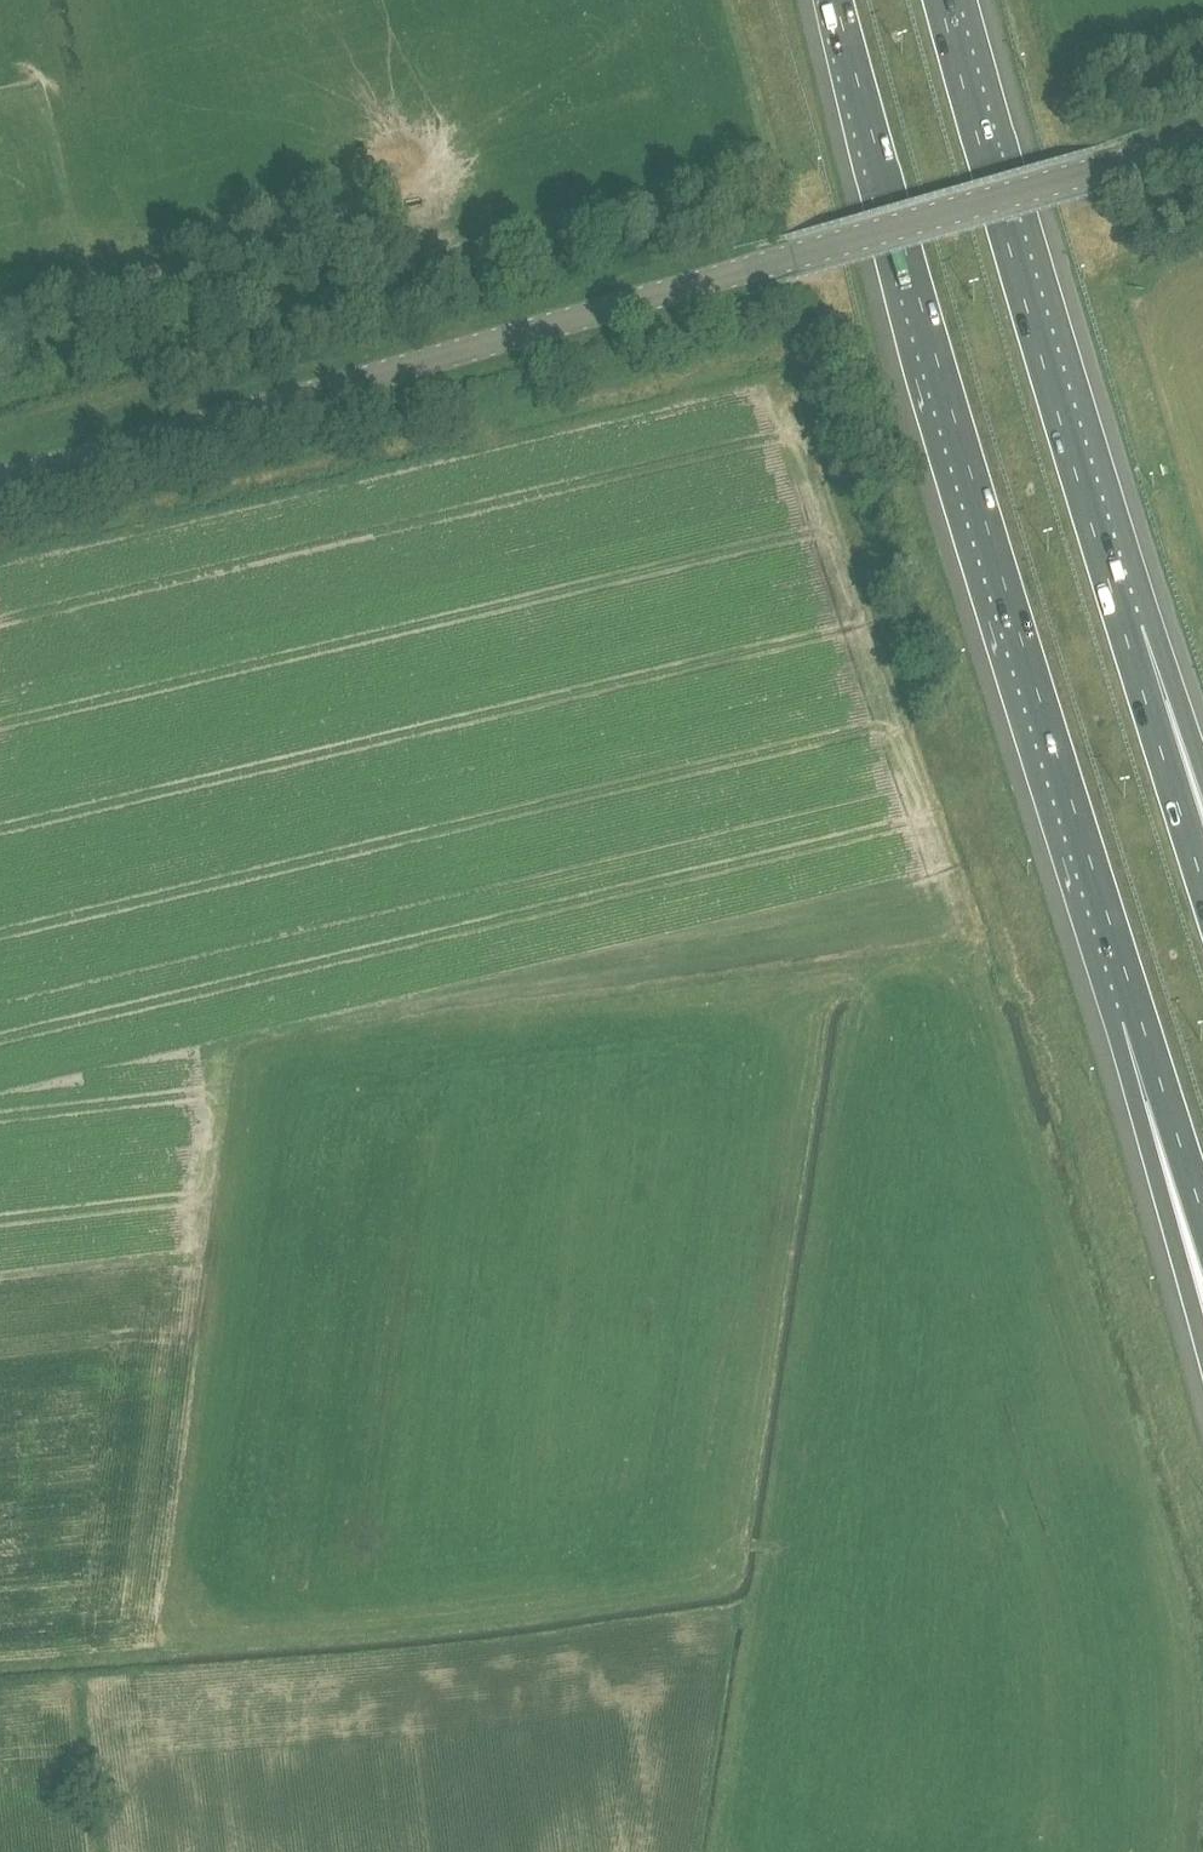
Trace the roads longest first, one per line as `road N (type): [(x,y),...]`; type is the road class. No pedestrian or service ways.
road 1 (tertiary): [(0,483),(1202,138)]
road 2 (motorway): [(835,0),(1140,1014)]
road 3 (motorway): [(1122,632),(941,0)]
road 4 (motorway): [(1140,1014),(1202,1345)]
road 5 (motorway): [(1202,885),(1122,632)]
road 6 (unclassified): [(0,326),(214,254)]
road 7 (motorway): [(1140,1014),(1202,1213)]
road 8 (motorway): [(1202,768),(1122,632)]

